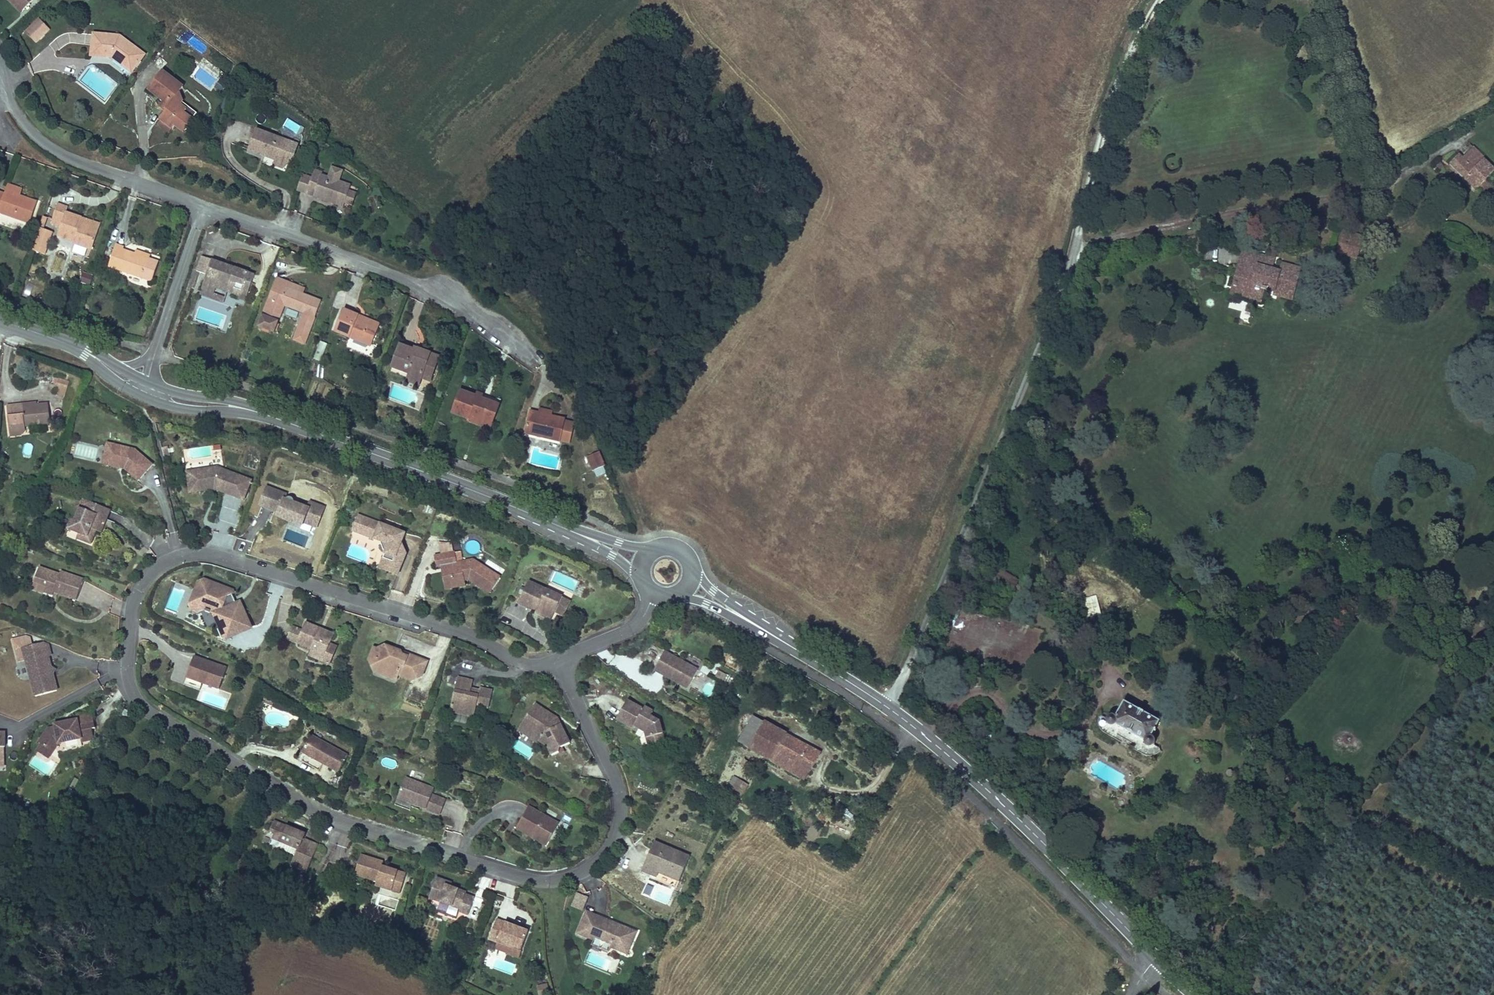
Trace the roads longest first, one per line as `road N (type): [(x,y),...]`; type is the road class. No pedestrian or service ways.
road 1 (residential): [(558,661),(513,661),(456,631),(198,553),(144,578),(126,673),(145,709),(312,811),(519,877),(553,881),(600,858),(620,813),(614,777)]
road 2 (secondary): [(733,612),(888,709),(972,776),(1195,994)]
road 3 (secondary): [(143,388),(273,416),(575,534)]
road 4 (track): [(656,549),(588,386),(443,227)]
road 5 (residential): [(203,204),(411,278),(465,306),(538,358)]
road 6 (residential): [(0,75),(26,122),(63,153),(203,204)]
road 7 (residential): [(203,204),(143,388)]
road 8 (secondary): [(0,320),(87,352),(143,388)]
road 9 (residential): [(614,777),(558,661)]
road 10 (residential): [(655,595),(632,628),(558,661)]

